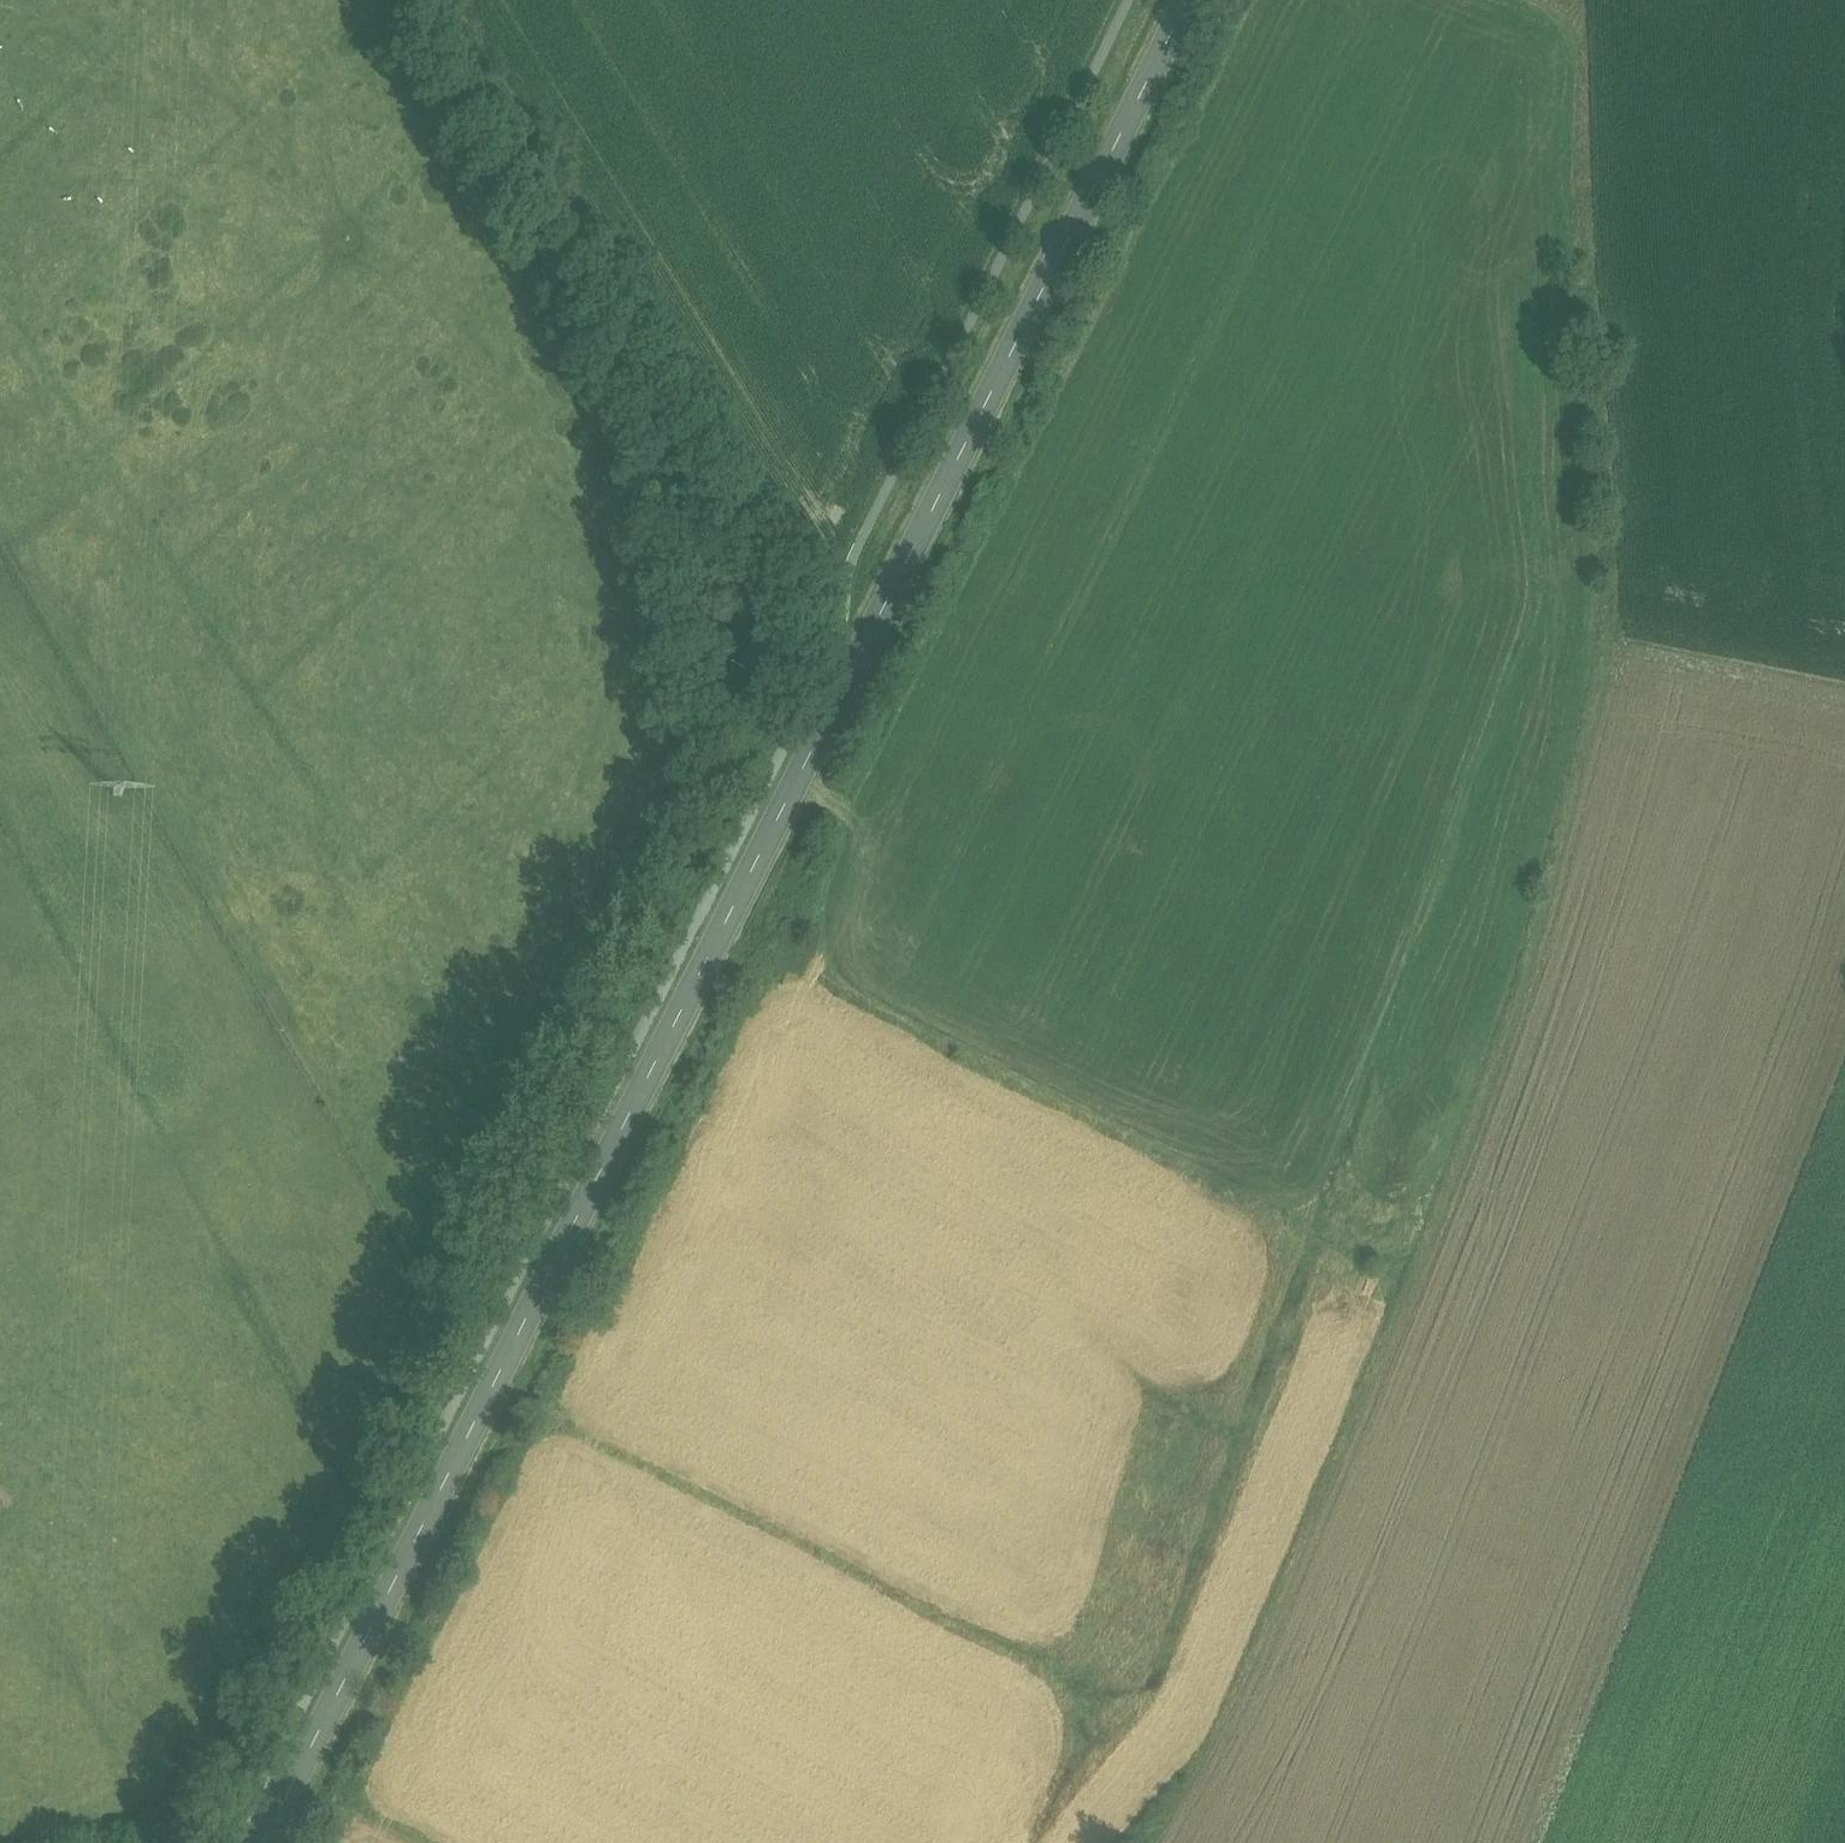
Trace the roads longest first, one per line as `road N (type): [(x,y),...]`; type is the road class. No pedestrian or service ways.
road 1 (tertiary): [(1188,0),(695,1005),(503,1364),(263,1842)]

